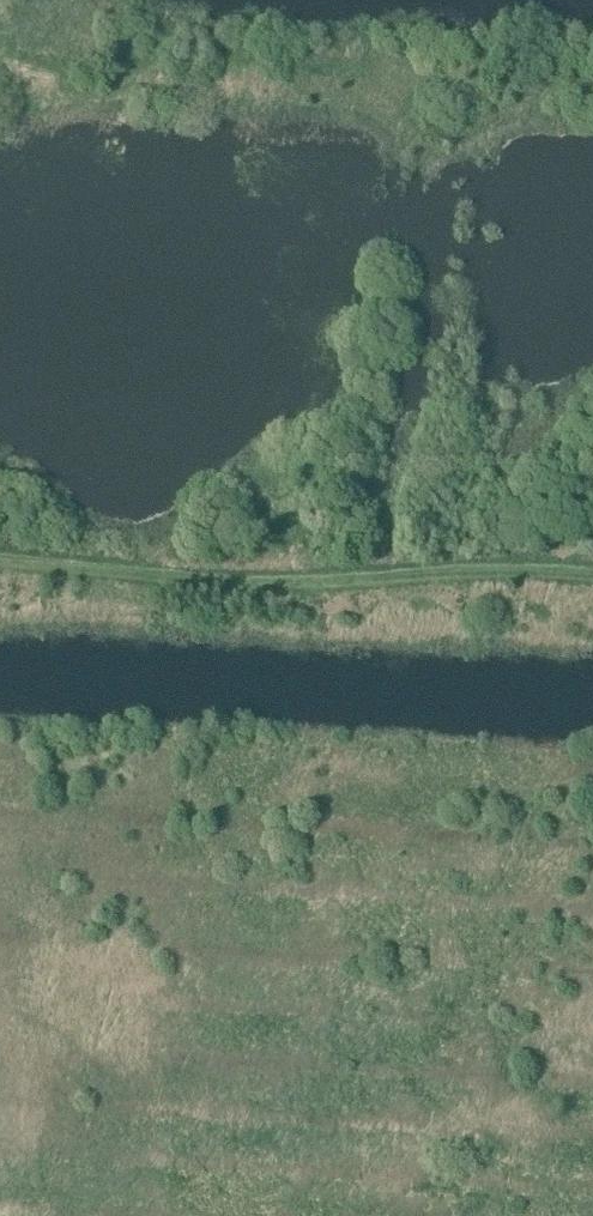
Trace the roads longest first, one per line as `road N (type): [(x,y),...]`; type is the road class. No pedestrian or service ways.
road 1 (track): [(0,567),(275,580),(592,566)]

